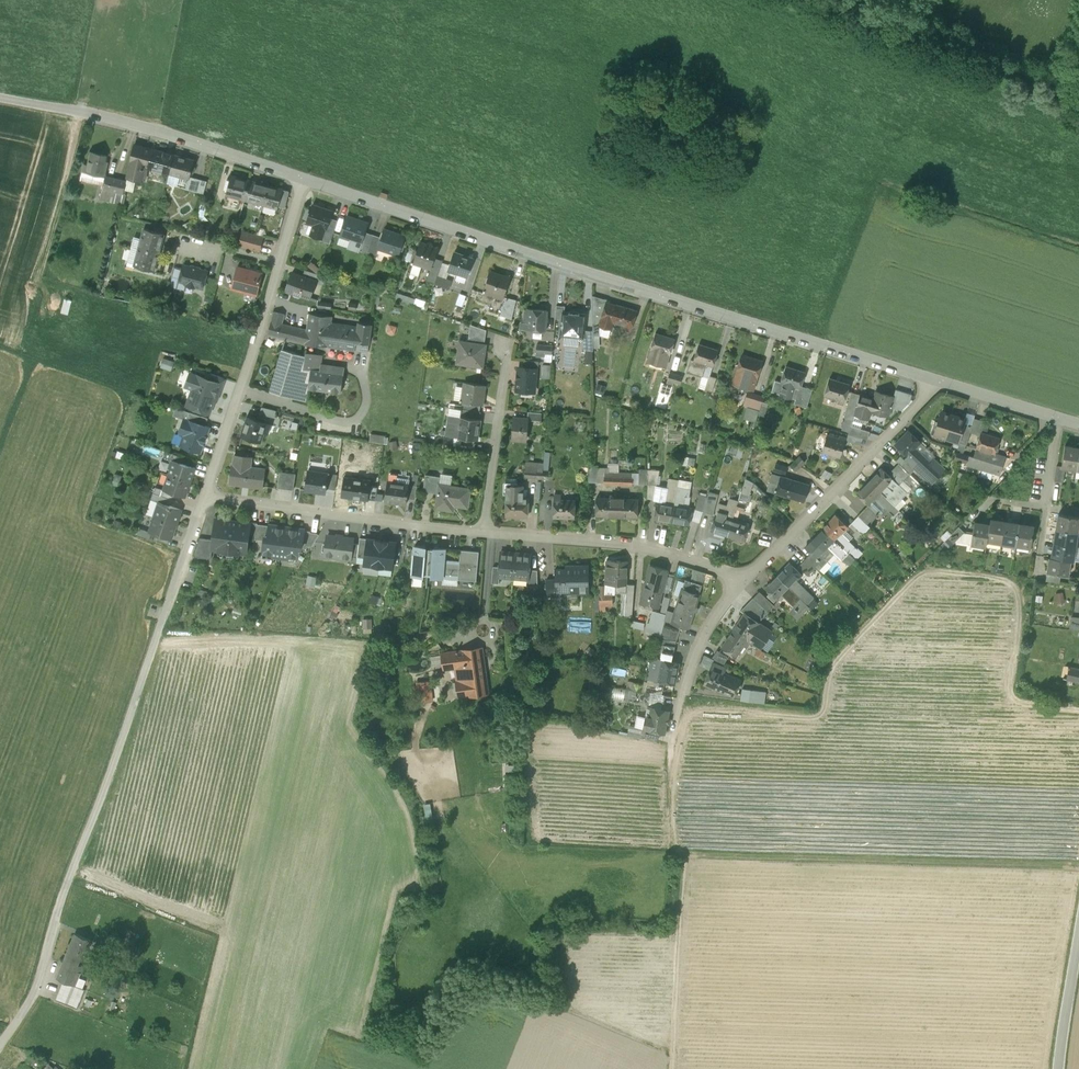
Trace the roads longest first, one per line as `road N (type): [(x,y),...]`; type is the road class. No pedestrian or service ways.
road 1 (unclassified): [(303,181),(939,384)]
road 2 (unclassified): [(0,1047),(36,994),(60,902),(159,630)]
road 3 (track): [(1078,868),(676,855)]
road 4 (unclassified): [(0,99),(122,124),(303,181)]
road 5 (residential): [(484,532),(204,501)]
road 6 (residential): [(939,384),(744,579)]
road 7 (track): [(1078,100),(822,0)]
road 8 (residential): [(744,579),(623,544),(484,532)]
road 9 (residential): [(204,501),(280,265)]
road 10 (residential): [(484,532),(510,346)]
road 11 (residential): [(744,579),(699,651),(672,743)]
road 12 (residential): [(159,630),(204,501)]
road 13 (unclassified): [(1060,1068),(1078,936)]
road 14 (unclassified): [(939,384),(1060,421)]

